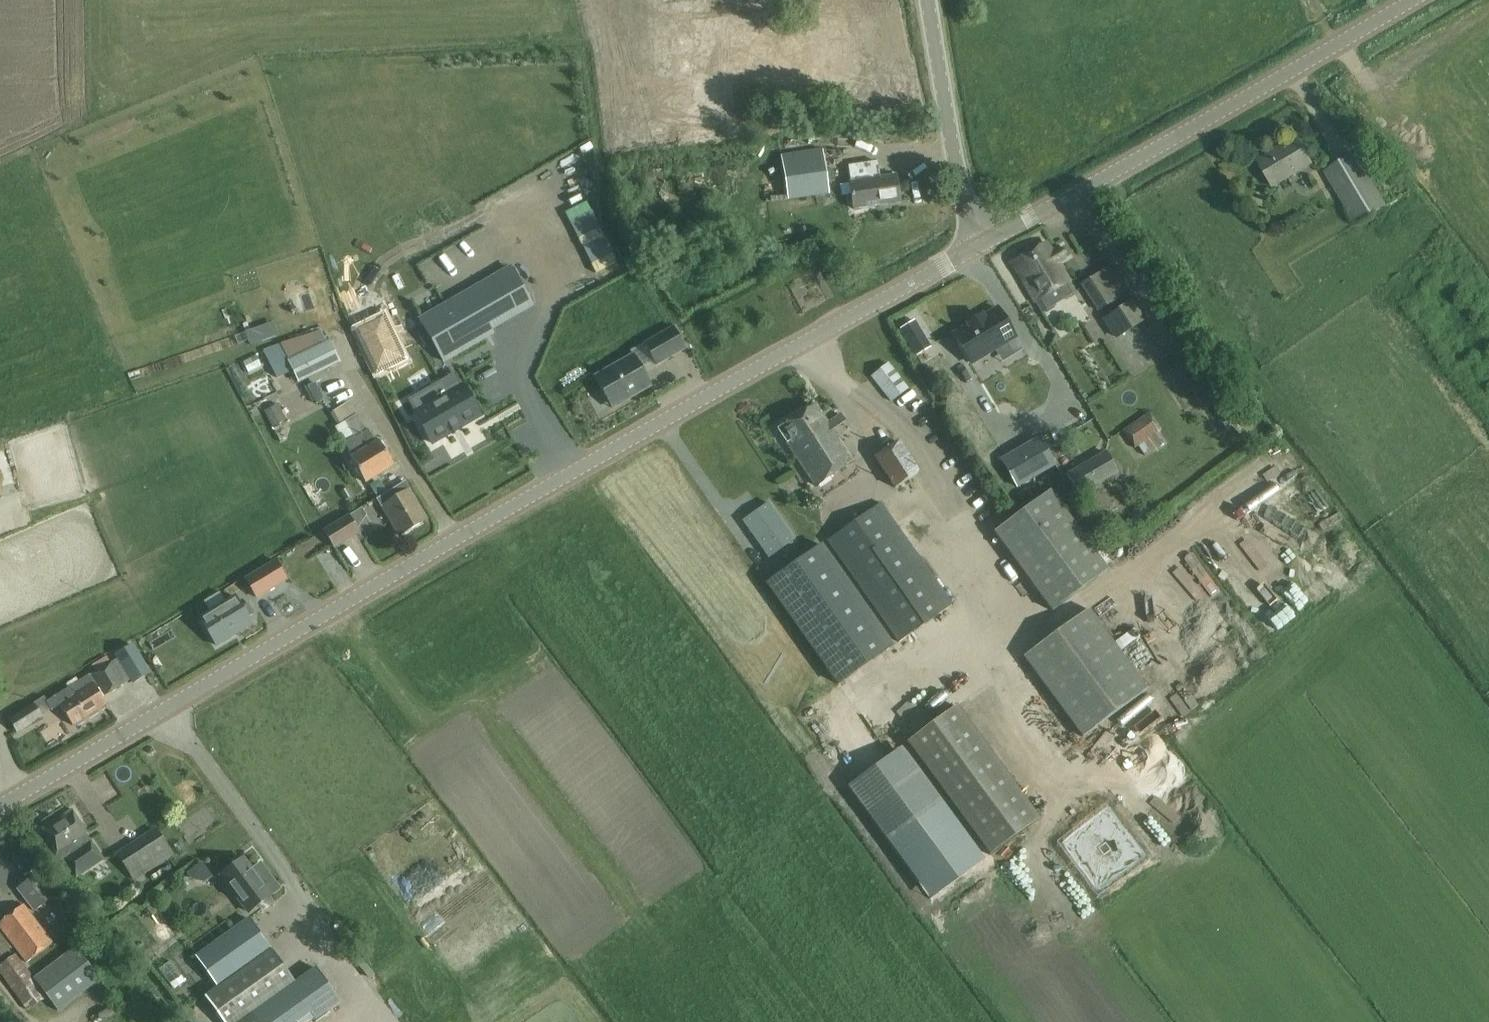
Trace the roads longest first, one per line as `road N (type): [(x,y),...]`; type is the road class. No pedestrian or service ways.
road 1 (tertiary): [(0,805),(977,247)]
road 2 (tertiary): [(977,247),(1407,0)]
road 3 (unclassified): [(977,247),(953,169),(923,0)]

